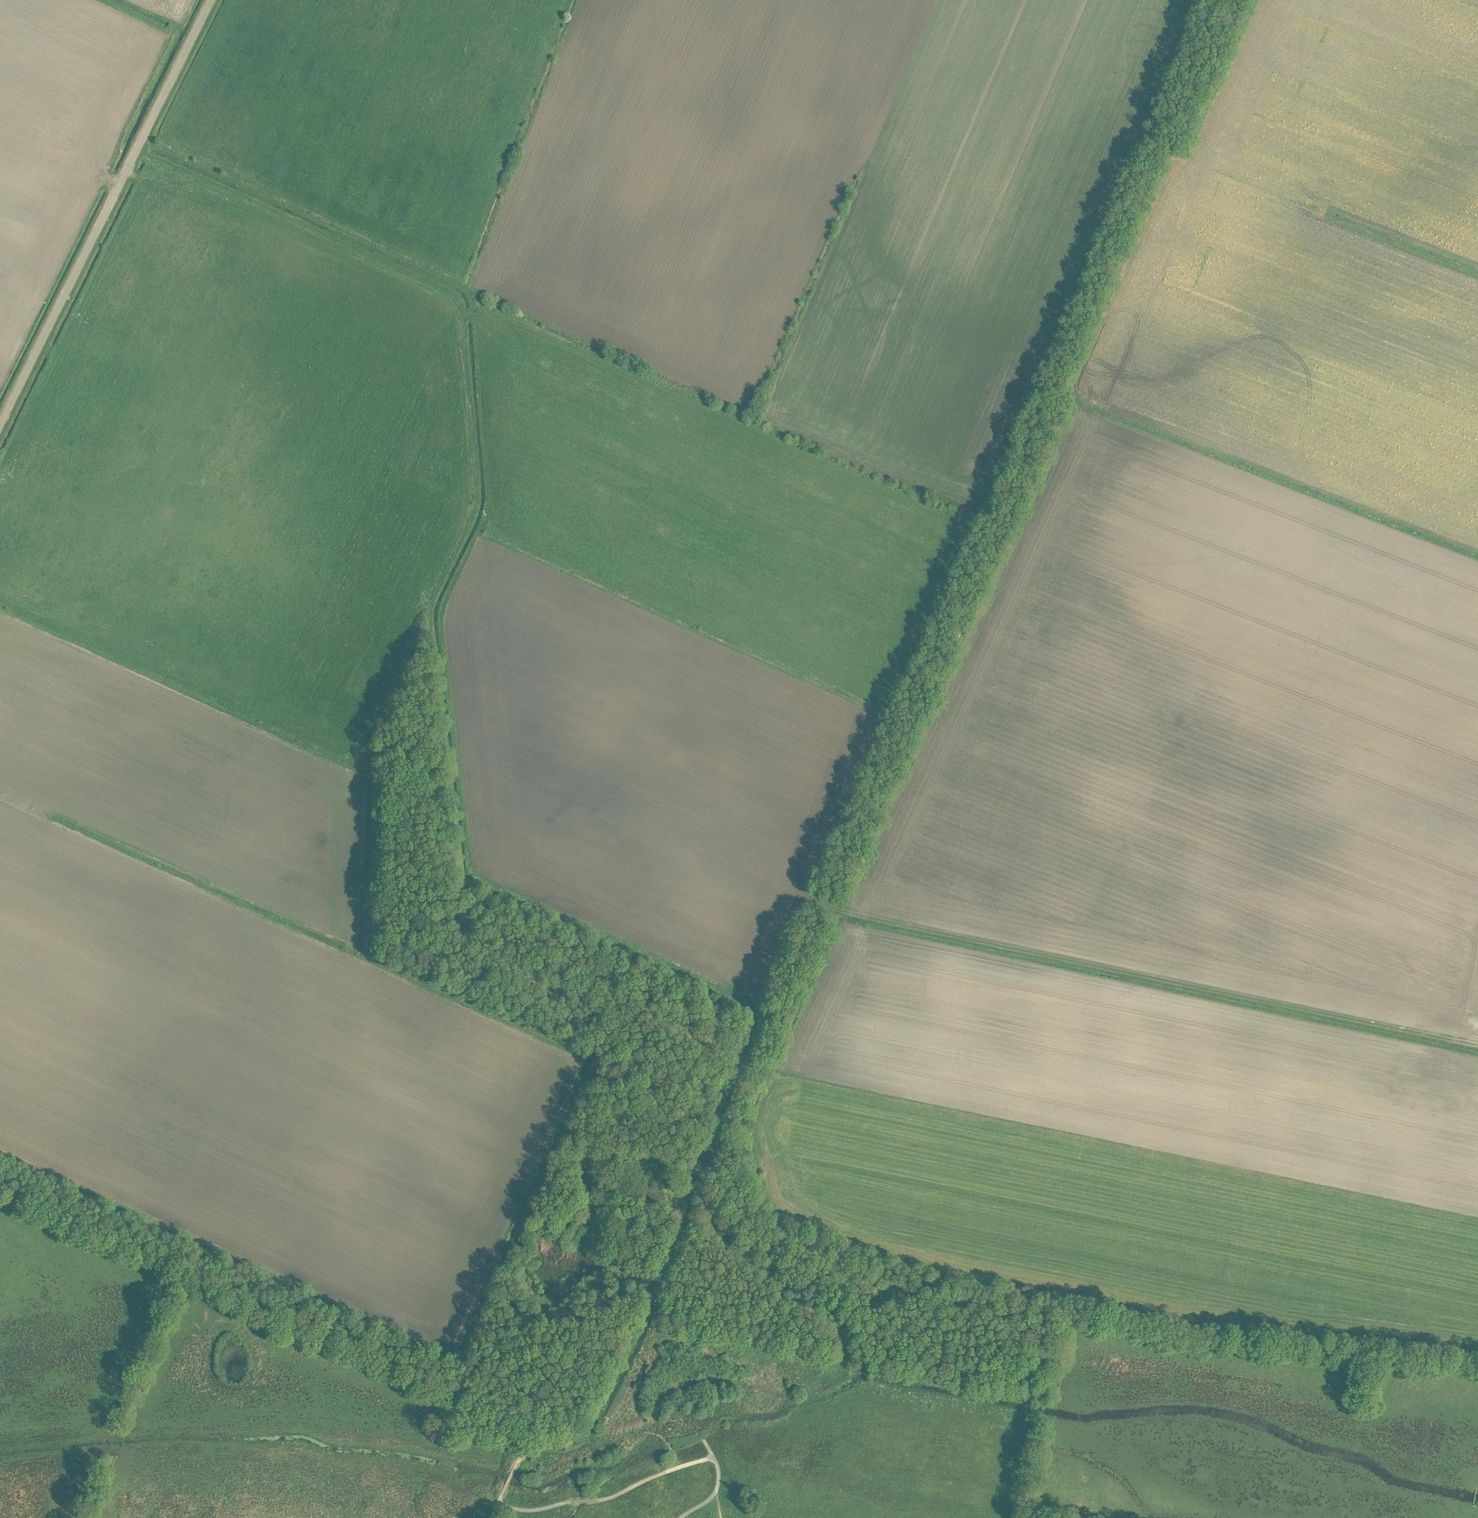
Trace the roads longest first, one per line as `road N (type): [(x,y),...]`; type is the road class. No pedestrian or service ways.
road 1 (unclassified): [(210,0),(0,424)]

